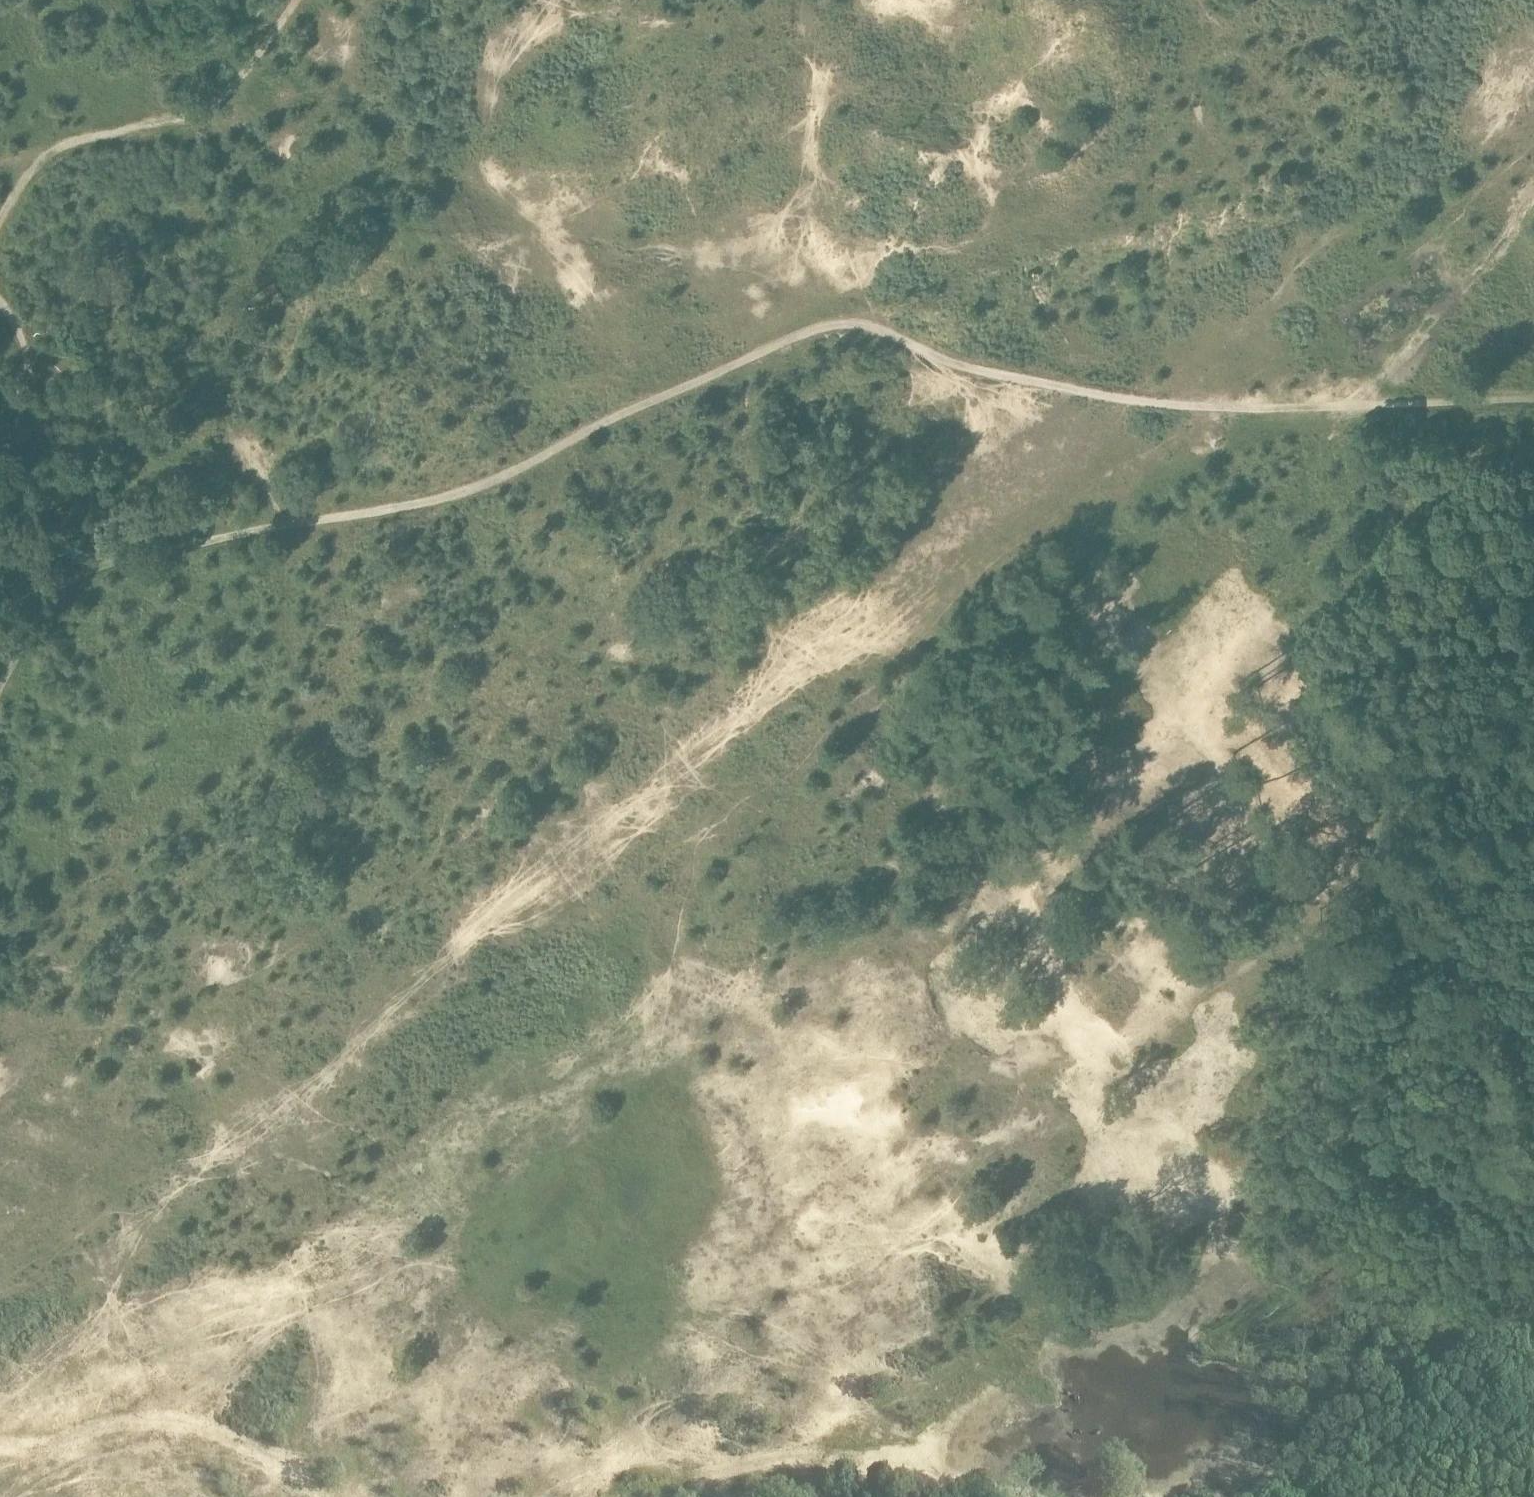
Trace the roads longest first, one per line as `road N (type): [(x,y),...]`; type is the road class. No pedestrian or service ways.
road 1 (track): [(297,0),(217,103),(55,150),(0,219)]
road 2 (track): [(0,302),(27,353),(27,371),(22,395),(0,414)]

